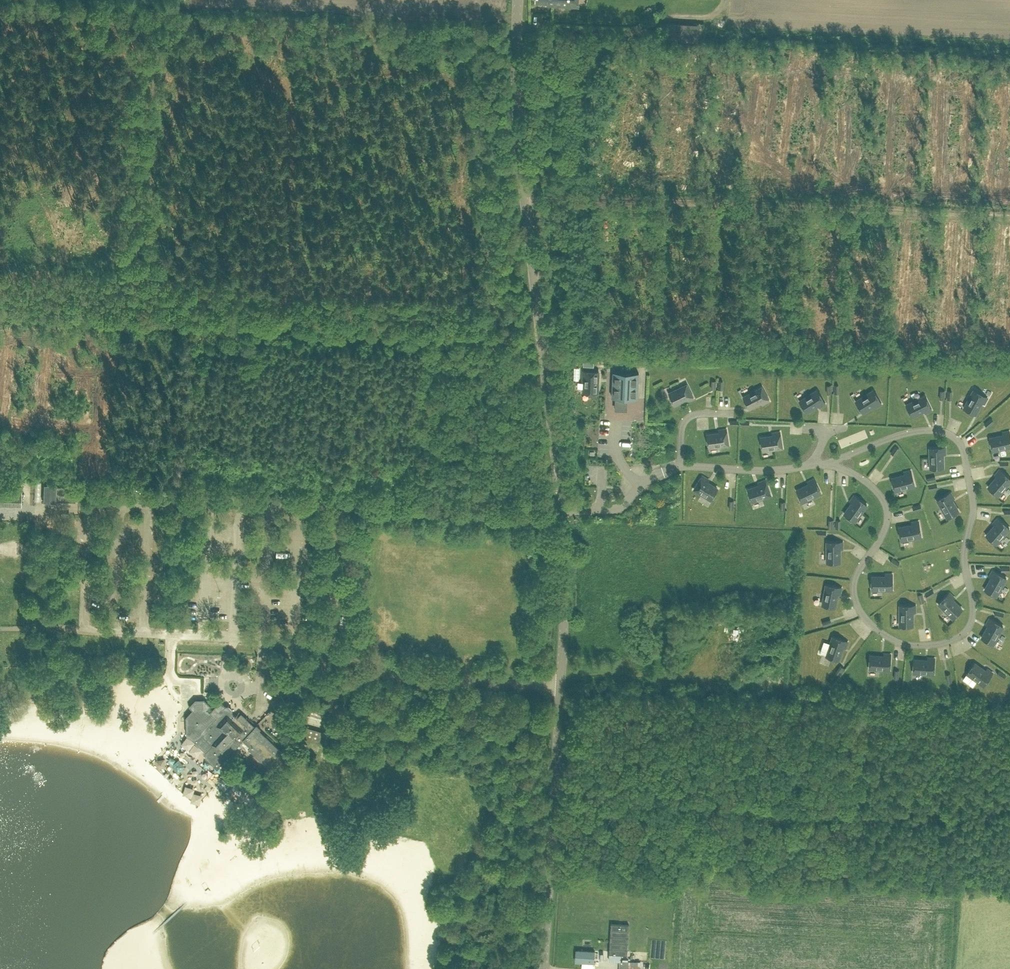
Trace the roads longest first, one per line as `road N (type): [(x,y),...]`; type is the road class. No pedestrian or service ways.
road 1 (tertiary): [(543,968),(563,517),(521,175),(517,0)]
road 2 (track): [(1009,218),(523,196)]
road 3 (track): [(780,800),(680,792),(597,713),(560,703)]
road 4 (track): [(699,641),(695,659),(671,677),(561,673)]

